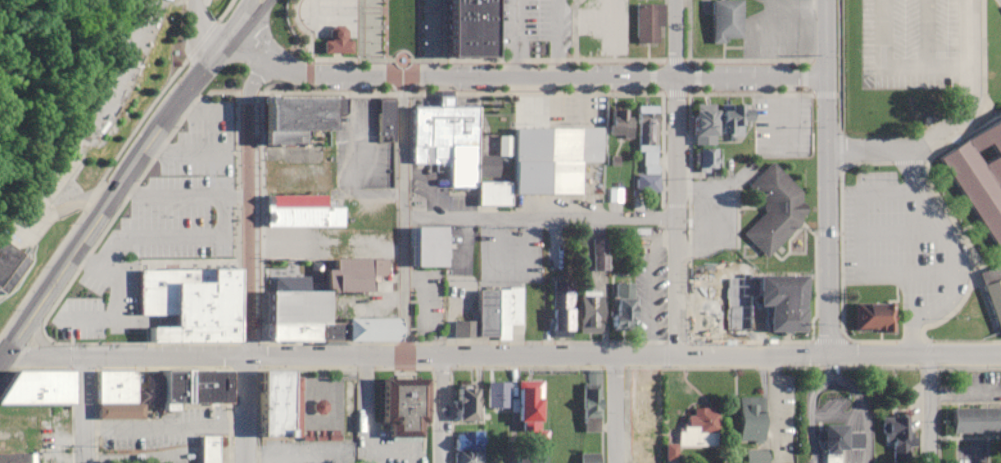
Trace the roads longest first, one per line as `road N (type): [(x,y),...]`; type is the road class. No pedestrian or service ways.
road 1 (residential): [(1000,353),(87,356)]
road 2 (residential): [(827,82),(299,79)]
road 3 (residential): [(828,353),(827,0)]
road 4 (residential): [(244,355),(247,92),(266,56)]
road 5 (secondary): [(35,302),(209,56)]
road 6 (residential): [(403,355),(404,79)]
road 7 (residential): [(675,354),(673,81)]
road 8 (residential): [(674,220),(404,215)]

